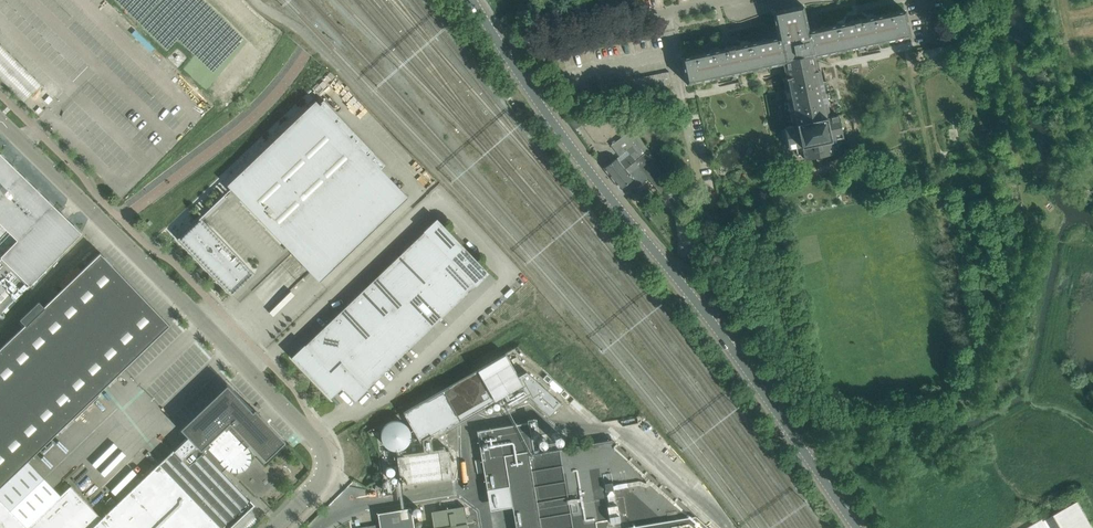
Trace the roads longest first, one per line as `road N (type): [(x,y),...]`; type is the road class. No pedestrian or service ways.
road 1 (tertiary): [(857,527),(501,45)]
road 2 (tertiary): [(277,527),(325,474),(315,439),(0,121)]
road 3 (residential): [(501,45),(721,0)]

